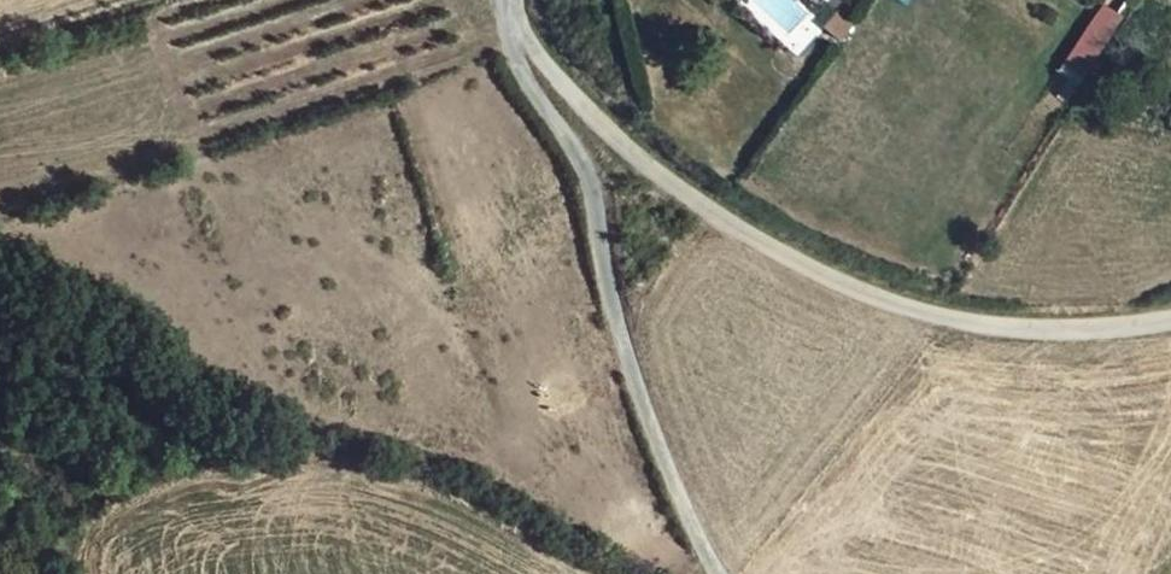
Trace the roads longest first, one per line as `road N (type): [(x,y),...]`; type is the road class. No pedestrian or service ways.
road 1 (unclassified): [(509,0),(556,77),(617,143),(779,259),(962,325),(1065,324),(1170,300)]
road 2 (unclassified): [(509,0),(508,47),(525,88),(569,148),(601,228),(632,375),(707,573)]

